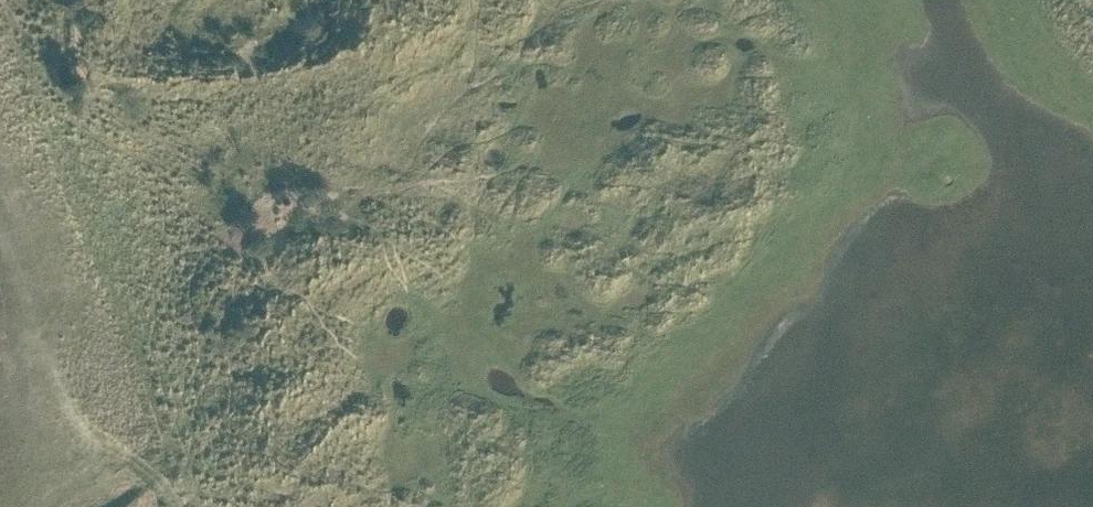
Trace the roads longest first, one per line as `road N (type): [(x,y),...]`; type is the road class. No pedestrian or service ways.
road 1 (track): [(0,248),(17,308),(83,438),(151,483),(167,506)]

